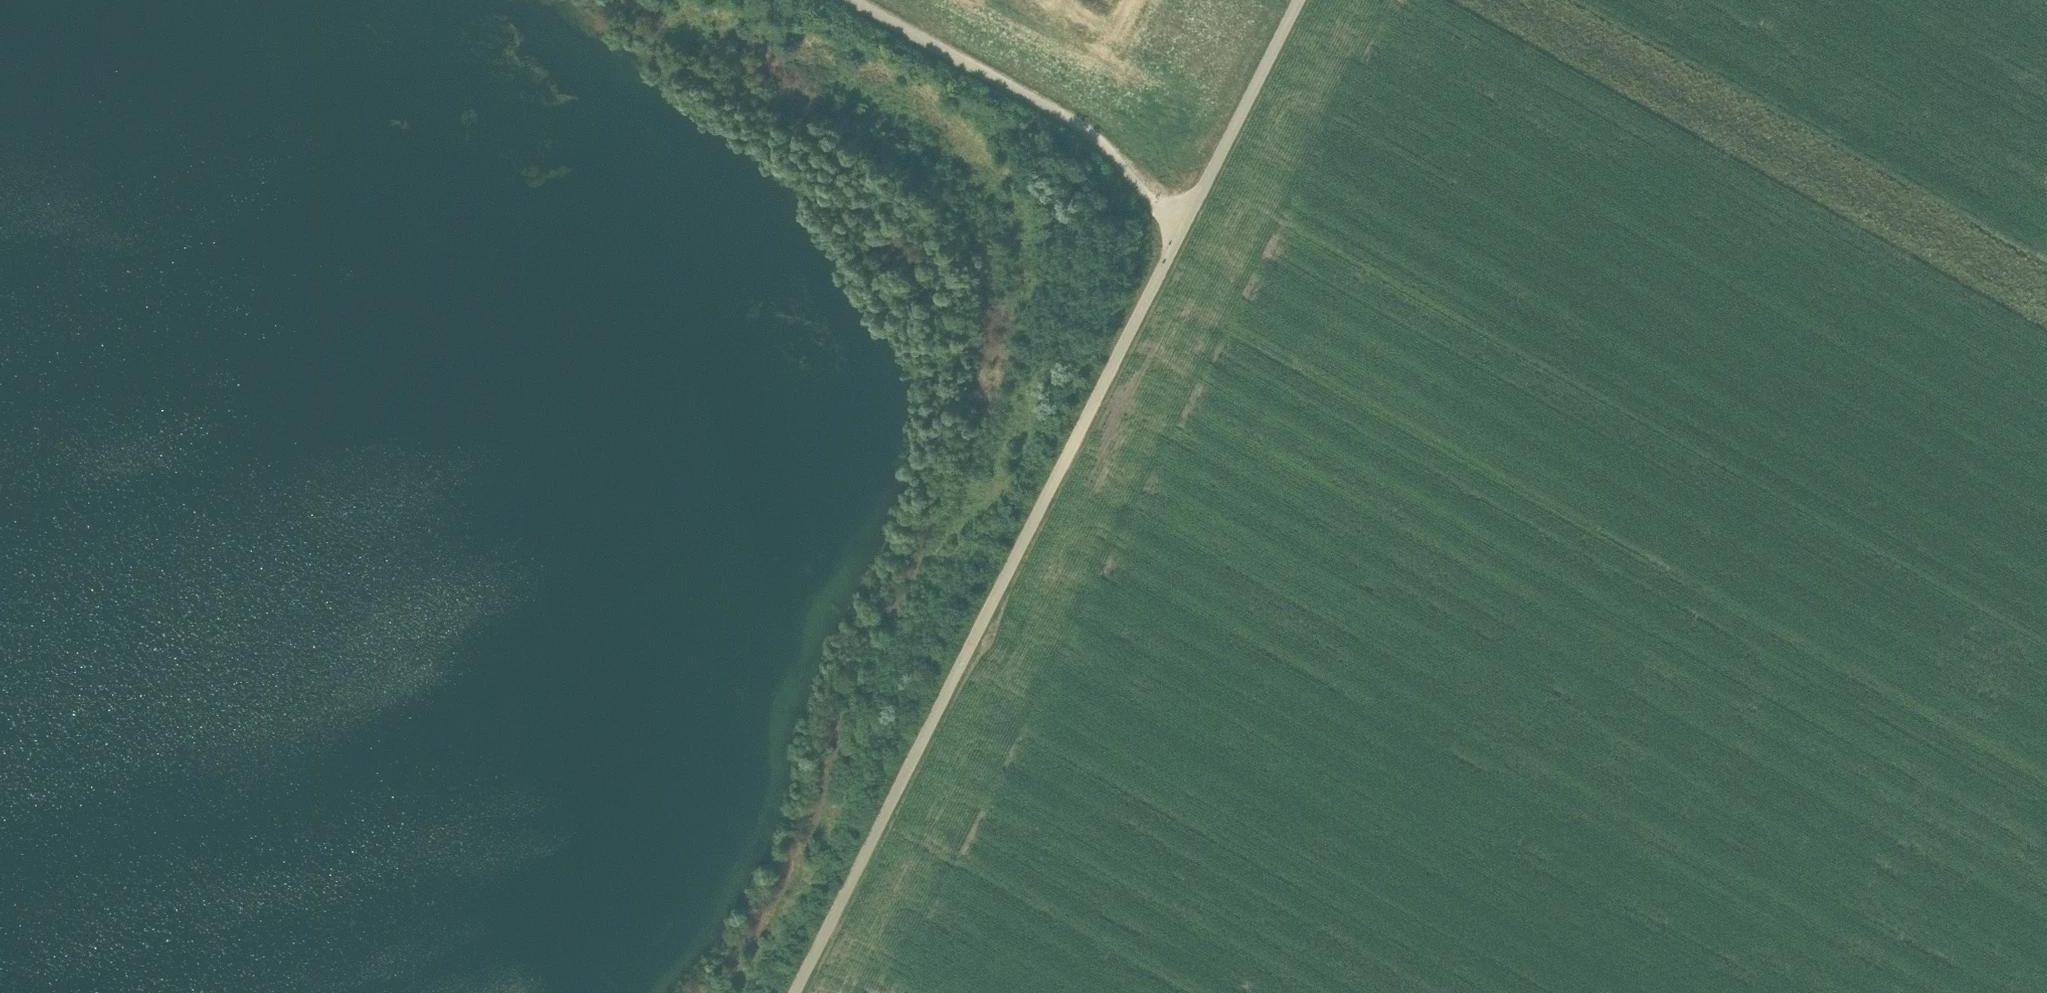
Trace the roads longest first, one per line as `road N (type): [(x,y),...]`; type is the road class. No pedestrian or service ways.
road 1 (track): [(795,992),(1300,0)]
road 2 (track): [(1187,221),(1152,202),(1074,122),(852,0)]

